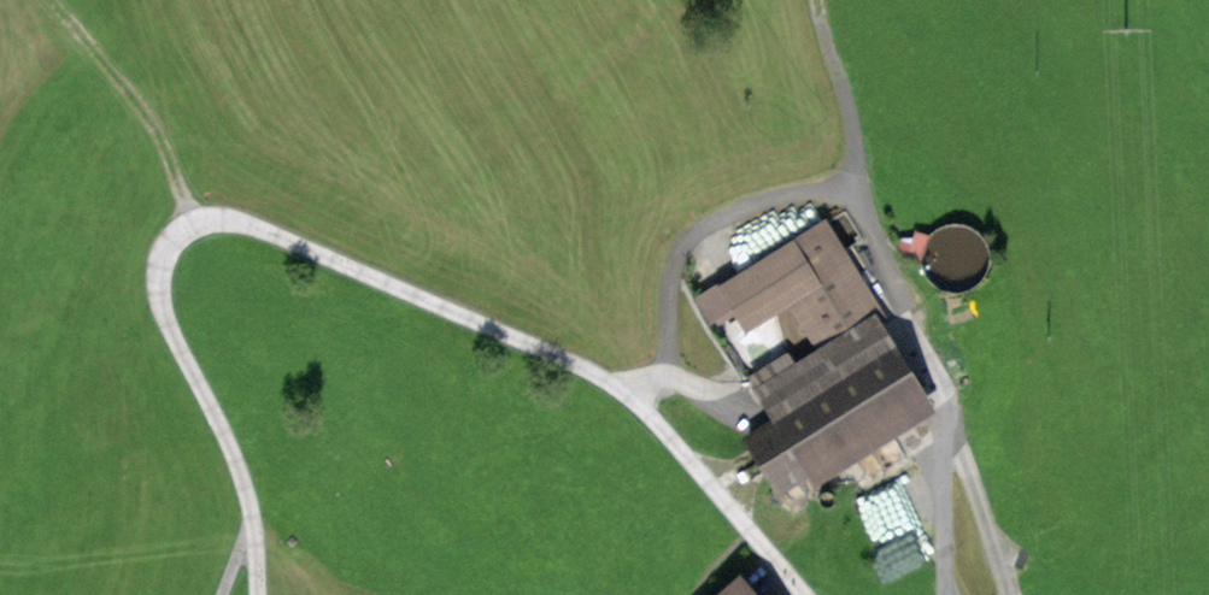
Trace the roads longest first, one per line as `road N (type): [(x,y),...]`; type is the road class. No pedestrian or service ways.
road 1 (unclassified): [(808,594),(661,427),(606,381),(228,218),(195,222),(172,241),(158,277),(162,314),(235,450),(254,526),(257,594)]
road 2 (track): [(858,181),(877,249),(947,416),(942,594)]
road 3 (track): [(640,408),(665,363),(671,277),(689,240),(711,222),(758,205),(858,181)]
road 4 (track): [(195,222),(154,131),(45,0)]
road 5 (track): [(1007,594),(947,416)]
road 6 (track): [(817,0),(858,181)]

